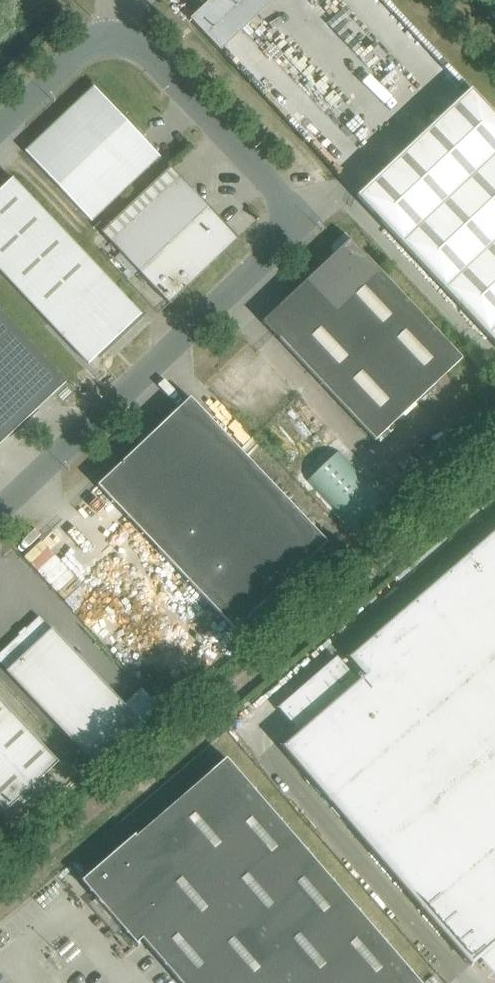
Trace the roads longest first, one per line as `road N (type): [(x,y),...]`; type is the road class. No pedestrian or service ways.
road 1 (unclassified): [(0,520),(278,262),(288,239),(272,185),(145,47),(118,37)]
road 2 (unclassified): [(0,131),(95,42),(118,37)]

